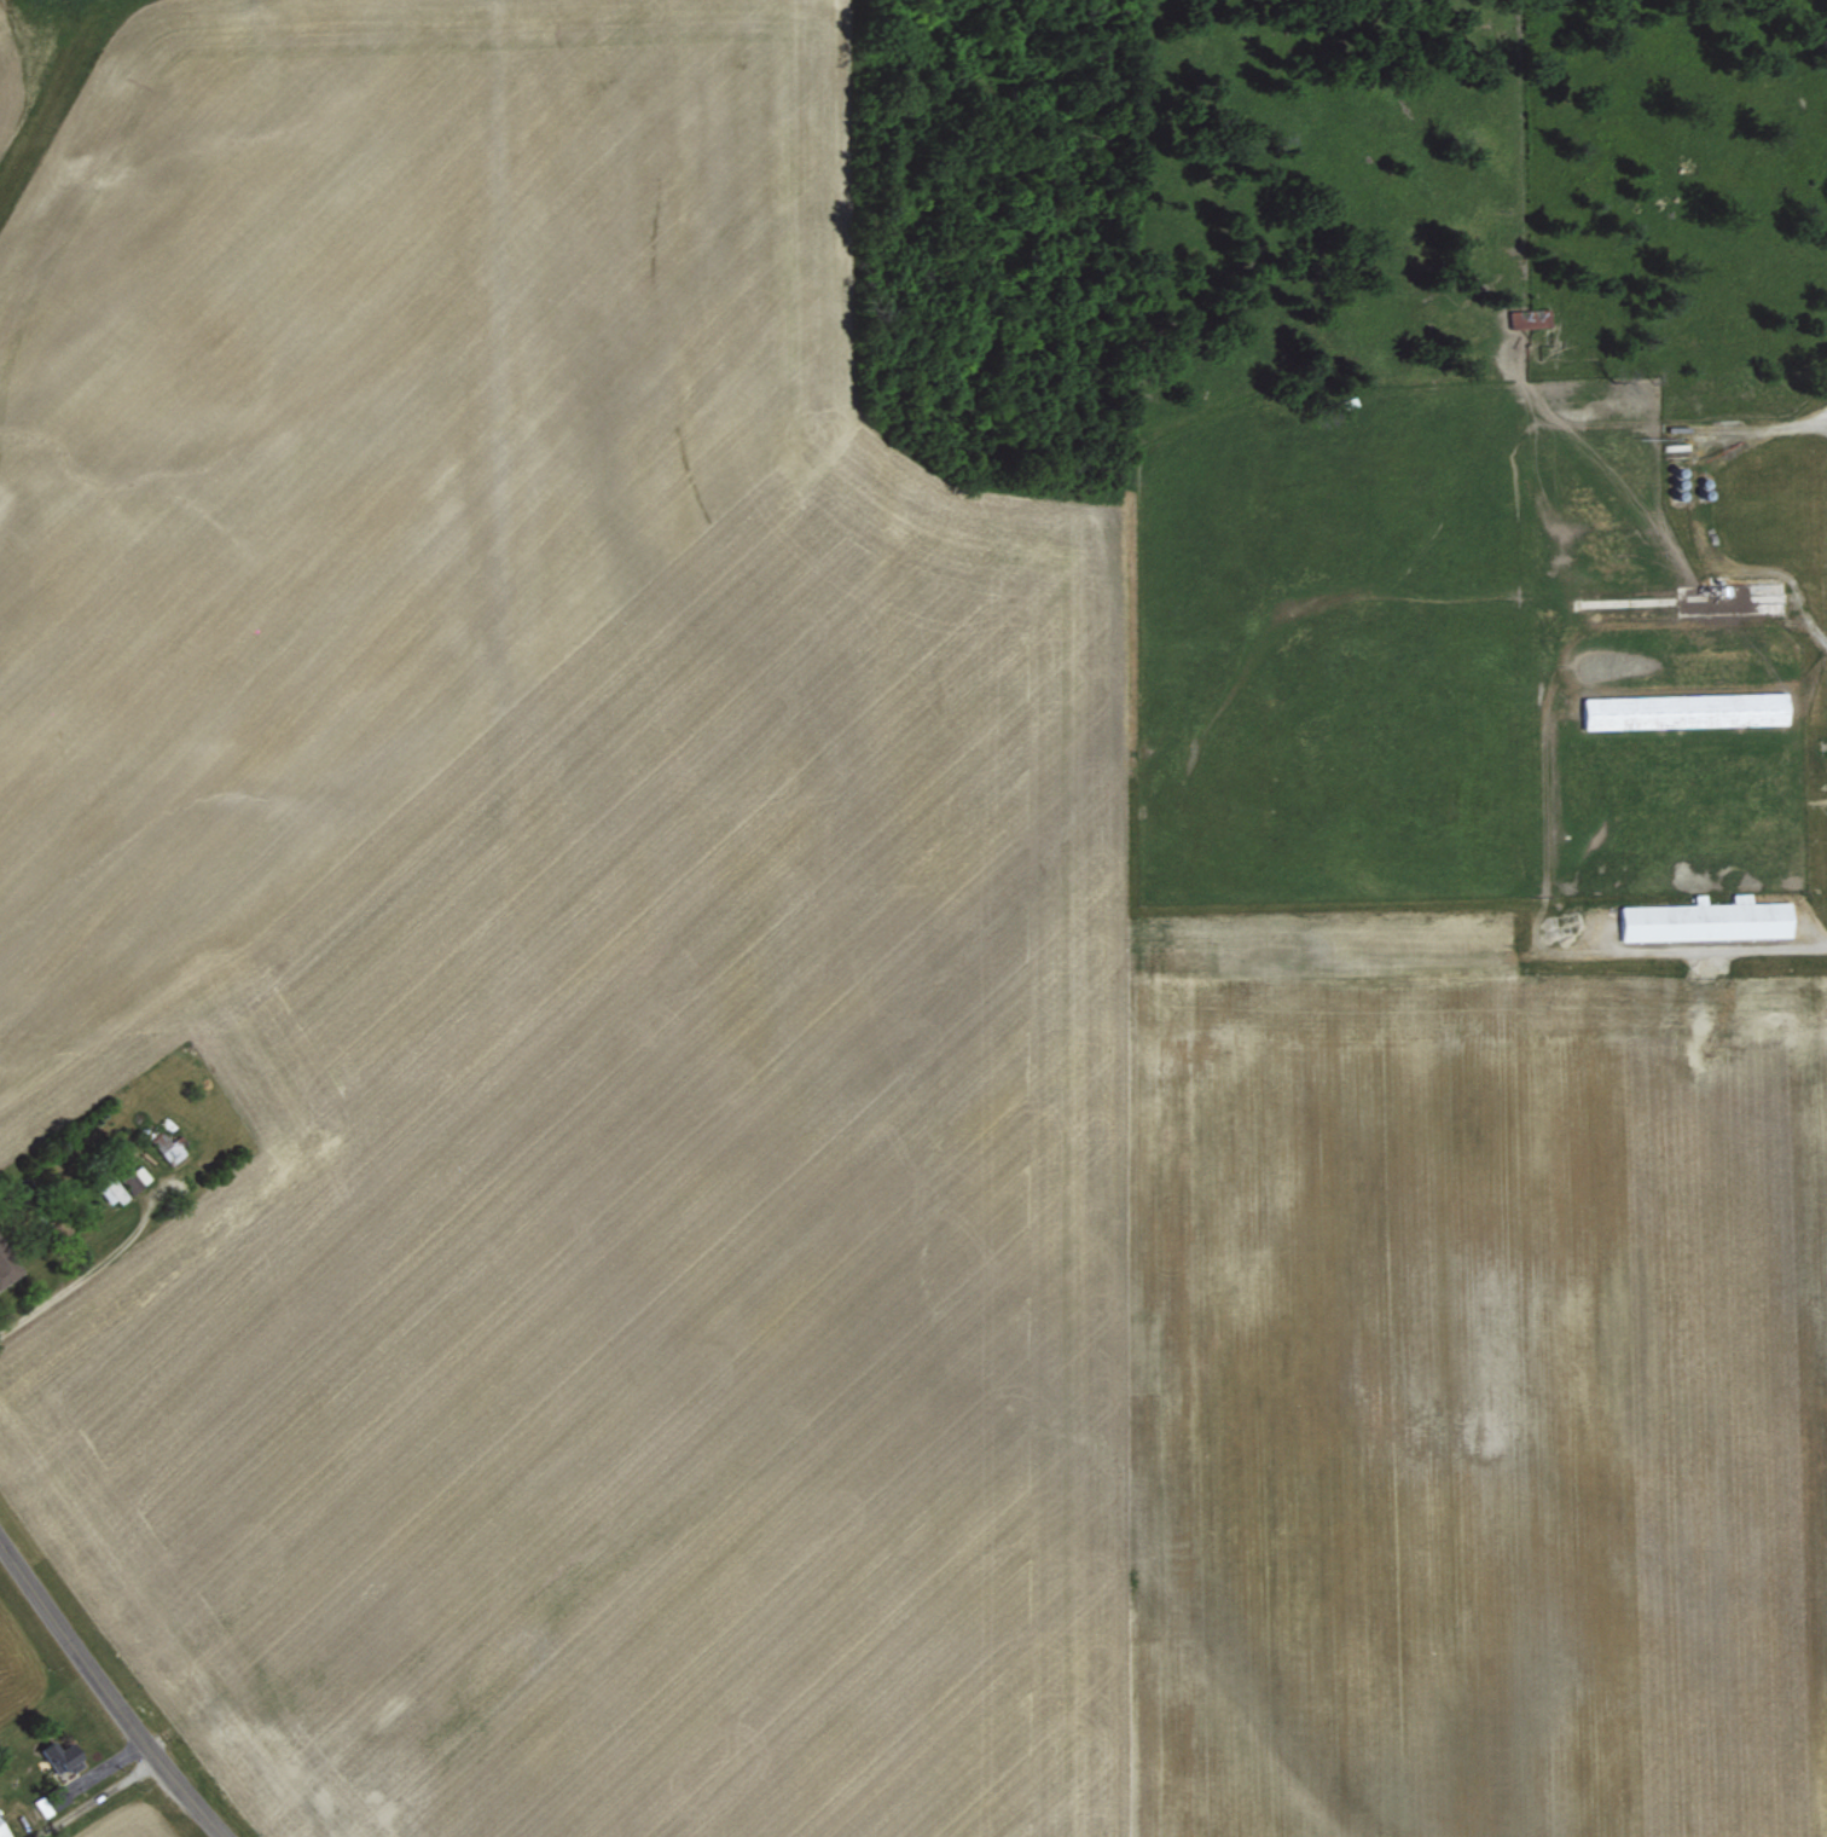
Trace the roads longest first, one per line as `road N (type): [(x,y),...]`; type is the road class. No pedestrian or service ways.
road 1 (residential): [(220,1836),(163,1777),(0,1541)]

